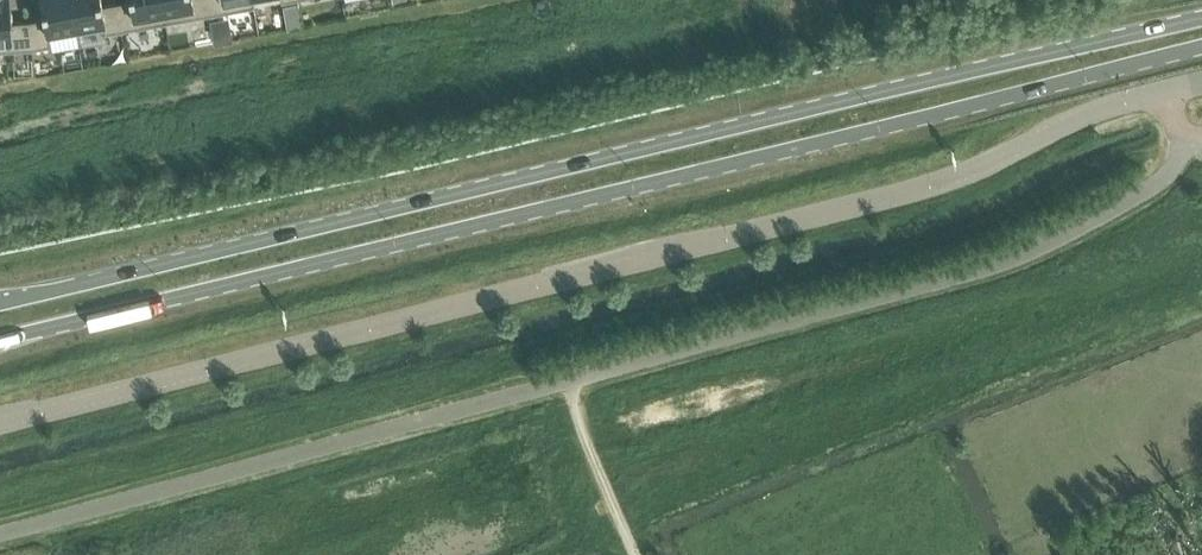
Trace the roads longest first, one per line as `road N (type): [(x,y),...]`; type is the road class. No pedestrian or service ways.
road 1 (unclassified): [(0,424),(926,188),(1118,101),(1201,81)]
road 2 (primary): [(0,340),(1201,49)]
road 3 (primary): [(1201,18),(0,301)]

